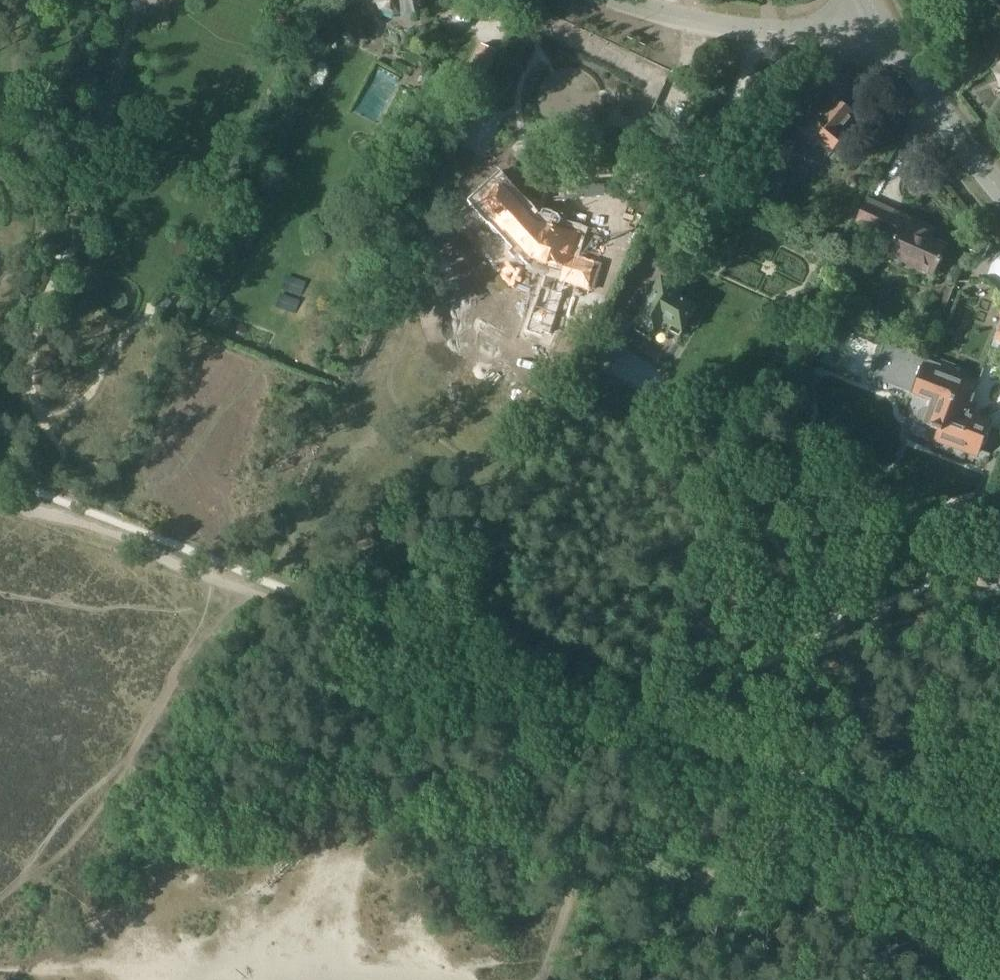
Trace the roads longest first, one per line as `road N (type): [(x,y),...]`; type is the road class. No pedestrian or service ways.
road 1 (residential): [(878,22),(844,33),(763,32),(623,0)]
road 2 (residential): [(999,191),(878,22)]

